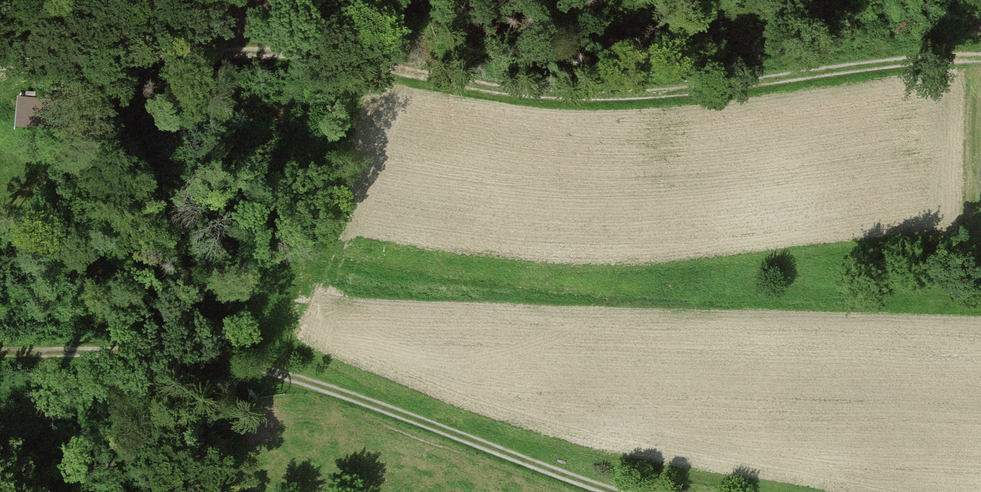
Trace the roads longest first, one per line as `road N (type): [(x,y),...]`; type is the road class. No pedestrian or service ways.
road 1 (track): [(980,56),(647,86),(516,89),(356,71),(159,0)]
road 2 (track): [(606,491),(318,387),(203,363),(61,347),(0,351)]

